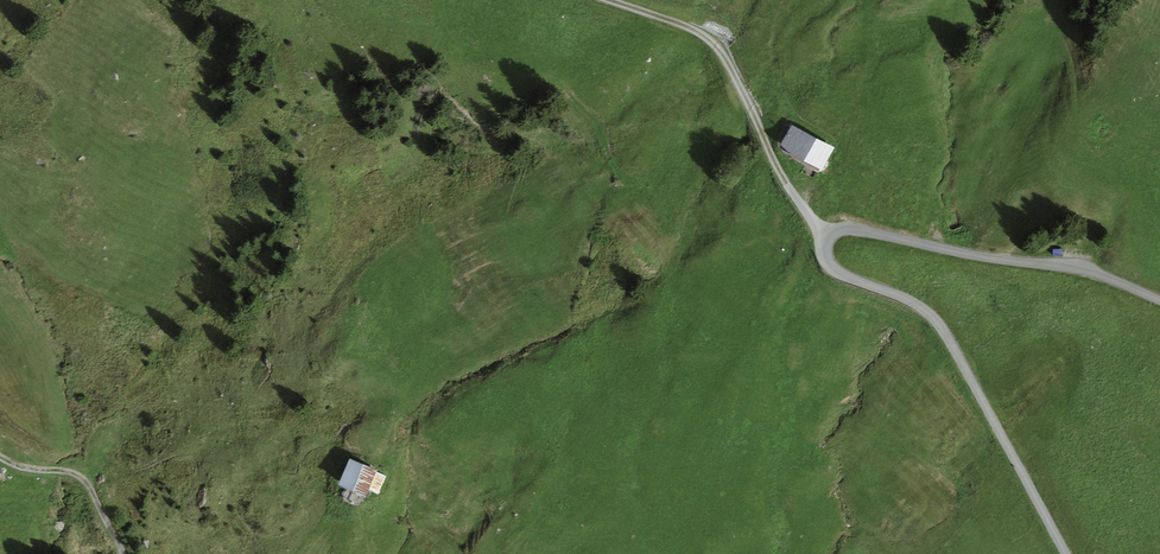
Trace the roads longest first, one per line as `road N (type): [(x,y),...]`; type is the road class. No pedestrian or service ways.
road 1 (unclassified): [(1065,553),(940,324),(917,303),(831,269),(823,235),(852,228),(1071,268),(1159,299)]
road 2 (track): [(613,0),(715,40),(776,170),(823,235)]
road 3 (track): [(122,553),(88,479),(0,453)]

